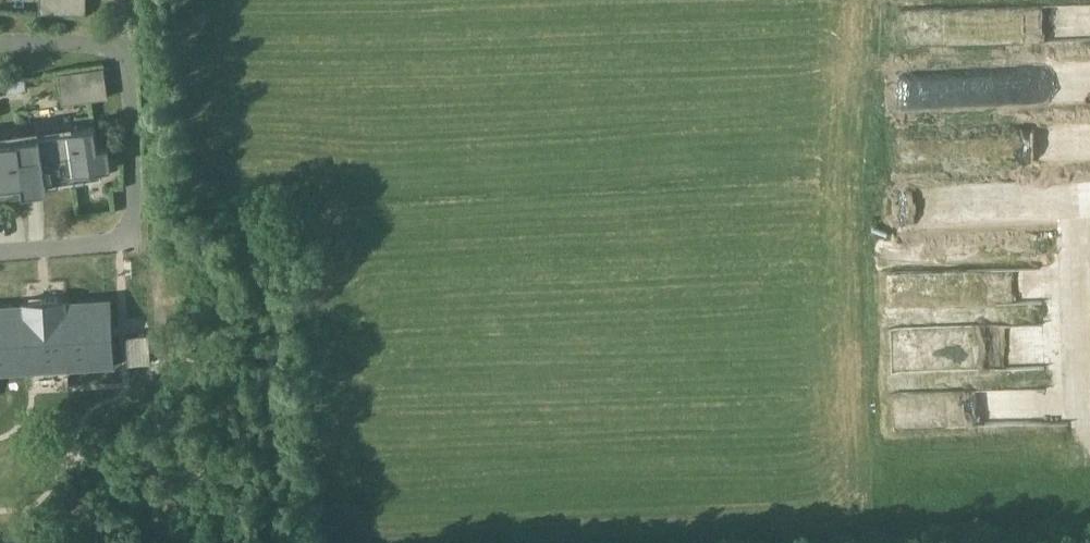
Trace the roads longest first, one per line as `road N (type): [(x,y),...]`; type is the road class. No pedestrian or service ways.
road 1 (residential): [(84,243),(118,240),(126,224),(135,175),(127,46),(0,43)]

